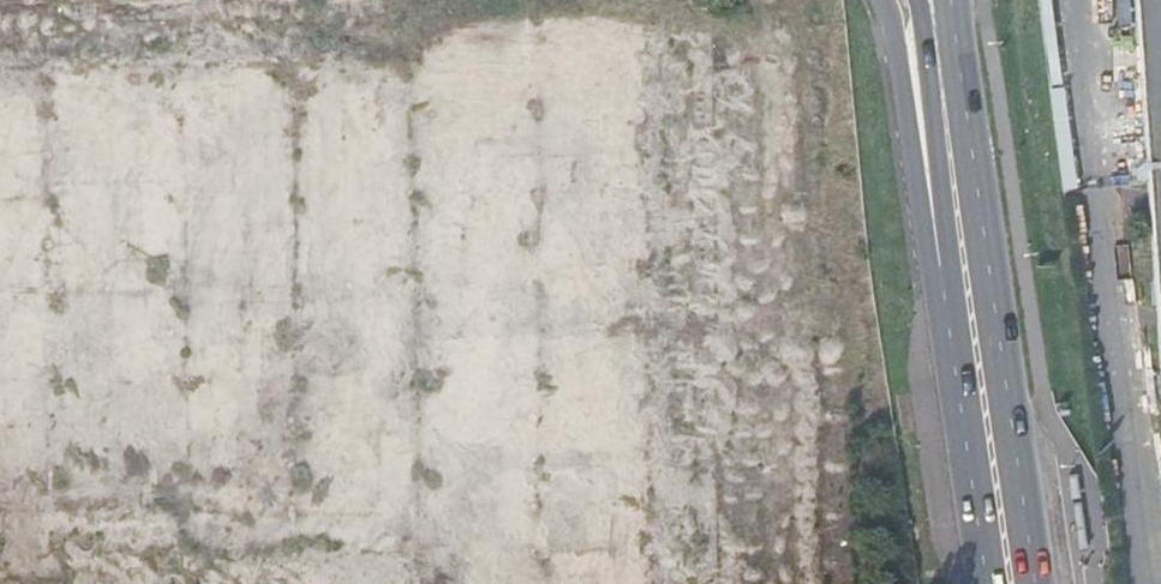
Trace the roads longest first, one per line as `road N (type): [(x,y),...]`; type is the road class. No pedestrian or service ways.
road 1 (tertiary): [(963,265),(1011,583)]
road 2 (tertiary): [(884,0),(924,225),(963,265)]
road 3 (tertiary): [(933,20),(963,265)]

